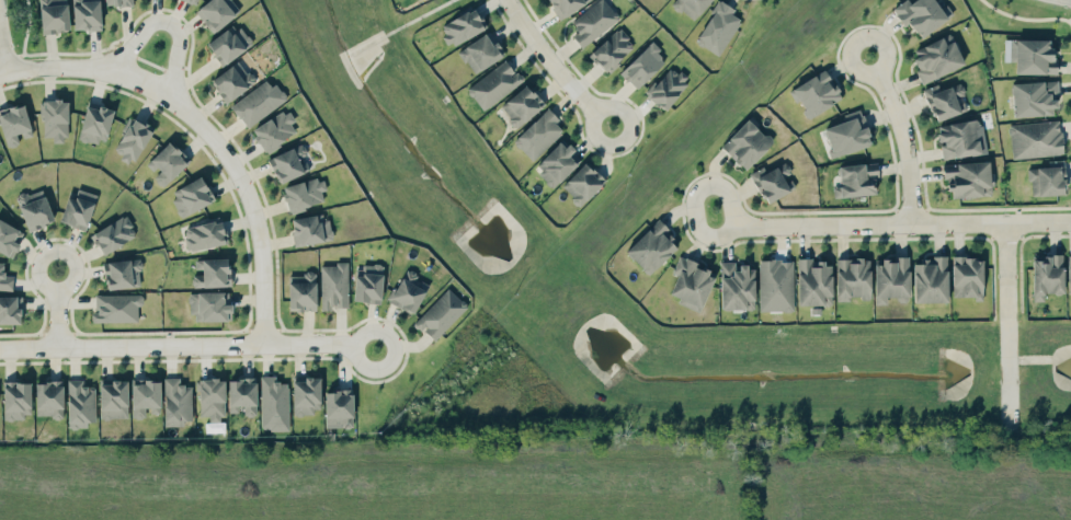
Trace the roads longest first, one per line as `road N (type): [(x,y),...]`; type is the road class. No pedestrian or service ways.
road 1 (residential): [(376,350),(337,343),(0,348)]
road 2 (residential): [(1070,219),(732,223)]
road 3 (residential): [(175,103),(224,150),(255,215),(264,344)]
road 4 (residential): [(1006,219),(1011,423)]
road 5 (residential): [(869,55),(904,132),(912,220)]
road 6 (residential): [(10,72),(105,72),(175,103)]
road 7 (residential): [(175,103),(180,39),(168,23),(148,25),(105,72)]
road 8 (residential): [(509,0),(612,126)]
road 9 (residential): [(732,223),(726,192),(702,186),(695,197),(702,227),(716,234),(732,223)]

